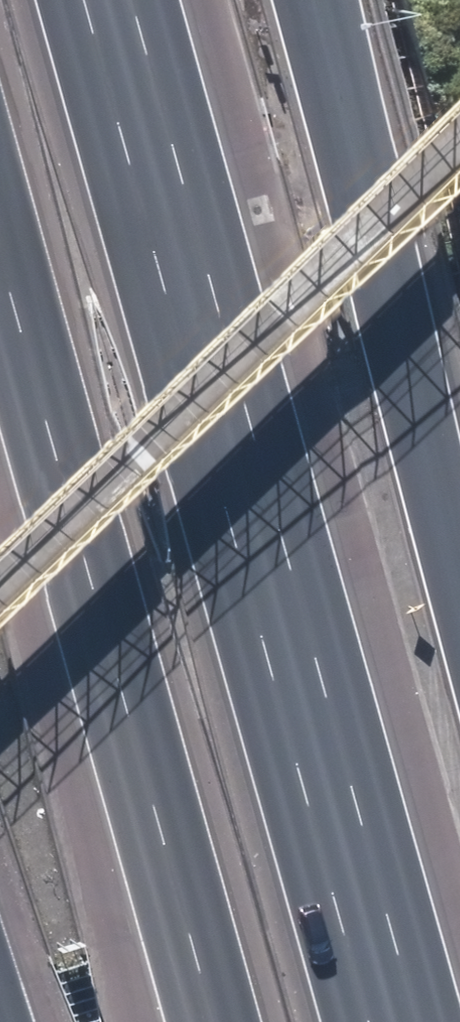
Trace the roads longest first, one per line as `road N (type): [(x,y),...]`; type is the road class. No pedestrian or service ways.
road 1 (motorway): [(82,0),(370,1021)]
road 2 (motorway): [(219,1021),(0,244)]
road 3 (motorway): [(316,0),(459,577)]

